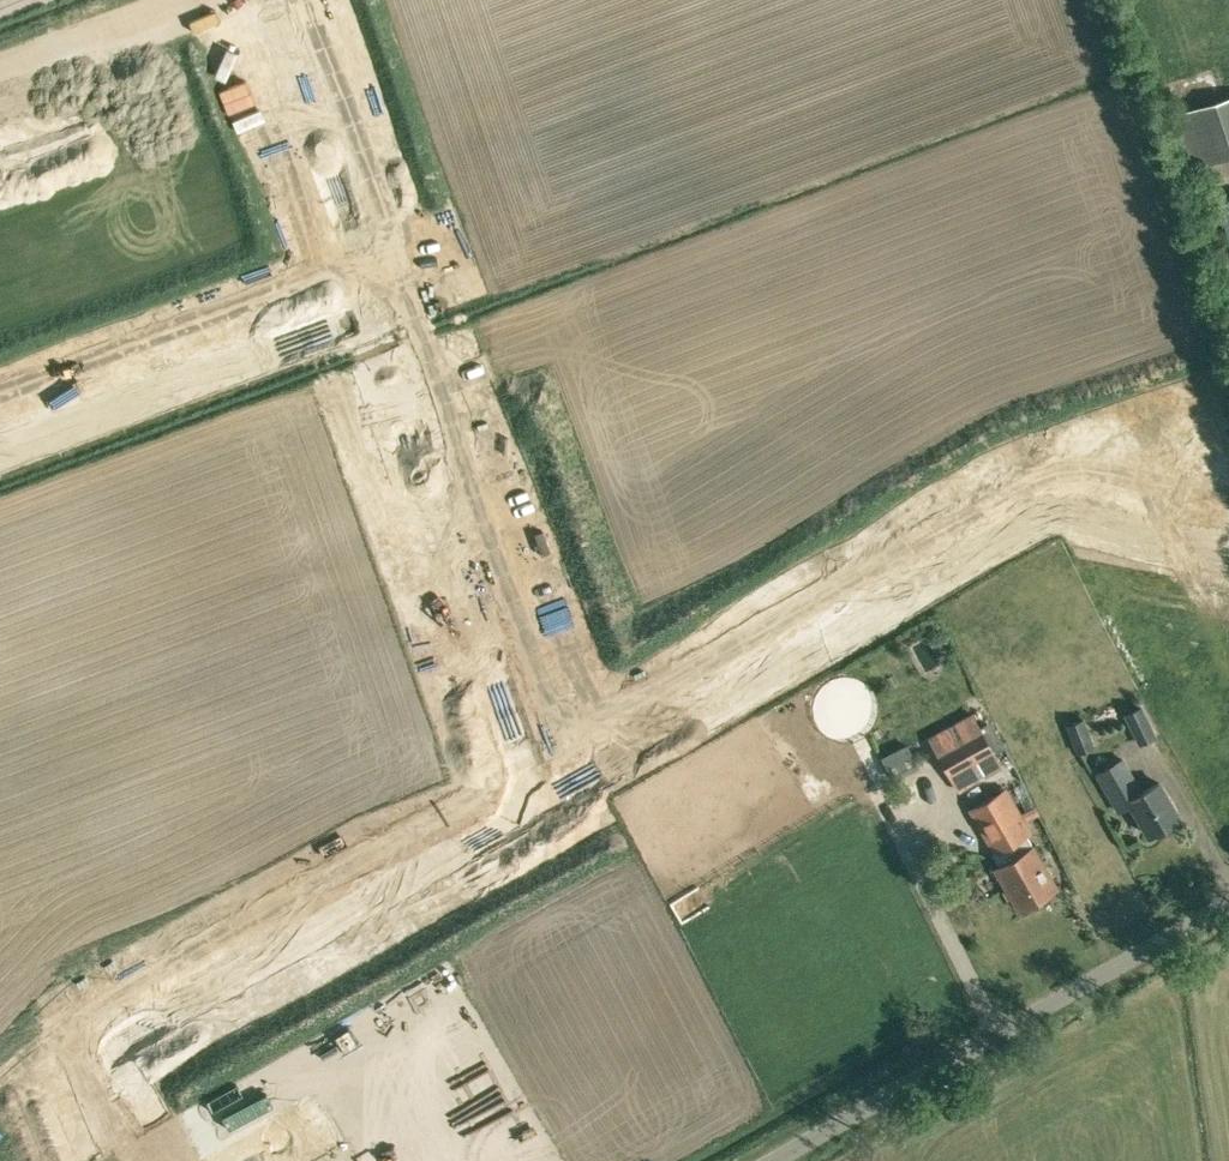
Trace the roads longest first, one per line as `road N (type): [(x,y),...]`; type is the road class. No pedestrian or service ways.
road 1 (unclassified): [(776,1160),(1228,905)]

